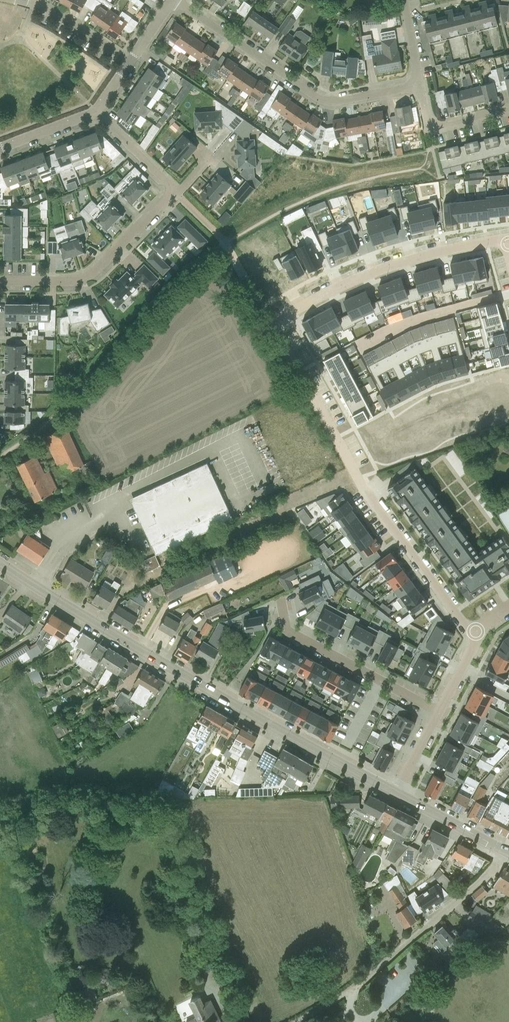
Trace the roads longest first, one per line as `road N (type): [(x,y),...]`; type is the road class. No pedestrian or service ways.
road 1 (tertiary): [(395,792),(0,563)]
road 2 (residential): [(365,481),(279,324),(392,267),(507,240)]
road 3 (residential): [(420,86),(322,100),(174,0)]
road 4 (residential): [(0,281),(89,283),(177,193)]
road 5 (residential): [(439,712),(287,631),(281,602)]
road 6 (residential): [(508,854),(363,981)]
road 7 (residential): [(365,481),(471,633)]
road 8 (tertiary): [(508,854),(395,792)]
road 9 (residential): [(508,110),(434,128),(420,86)]

